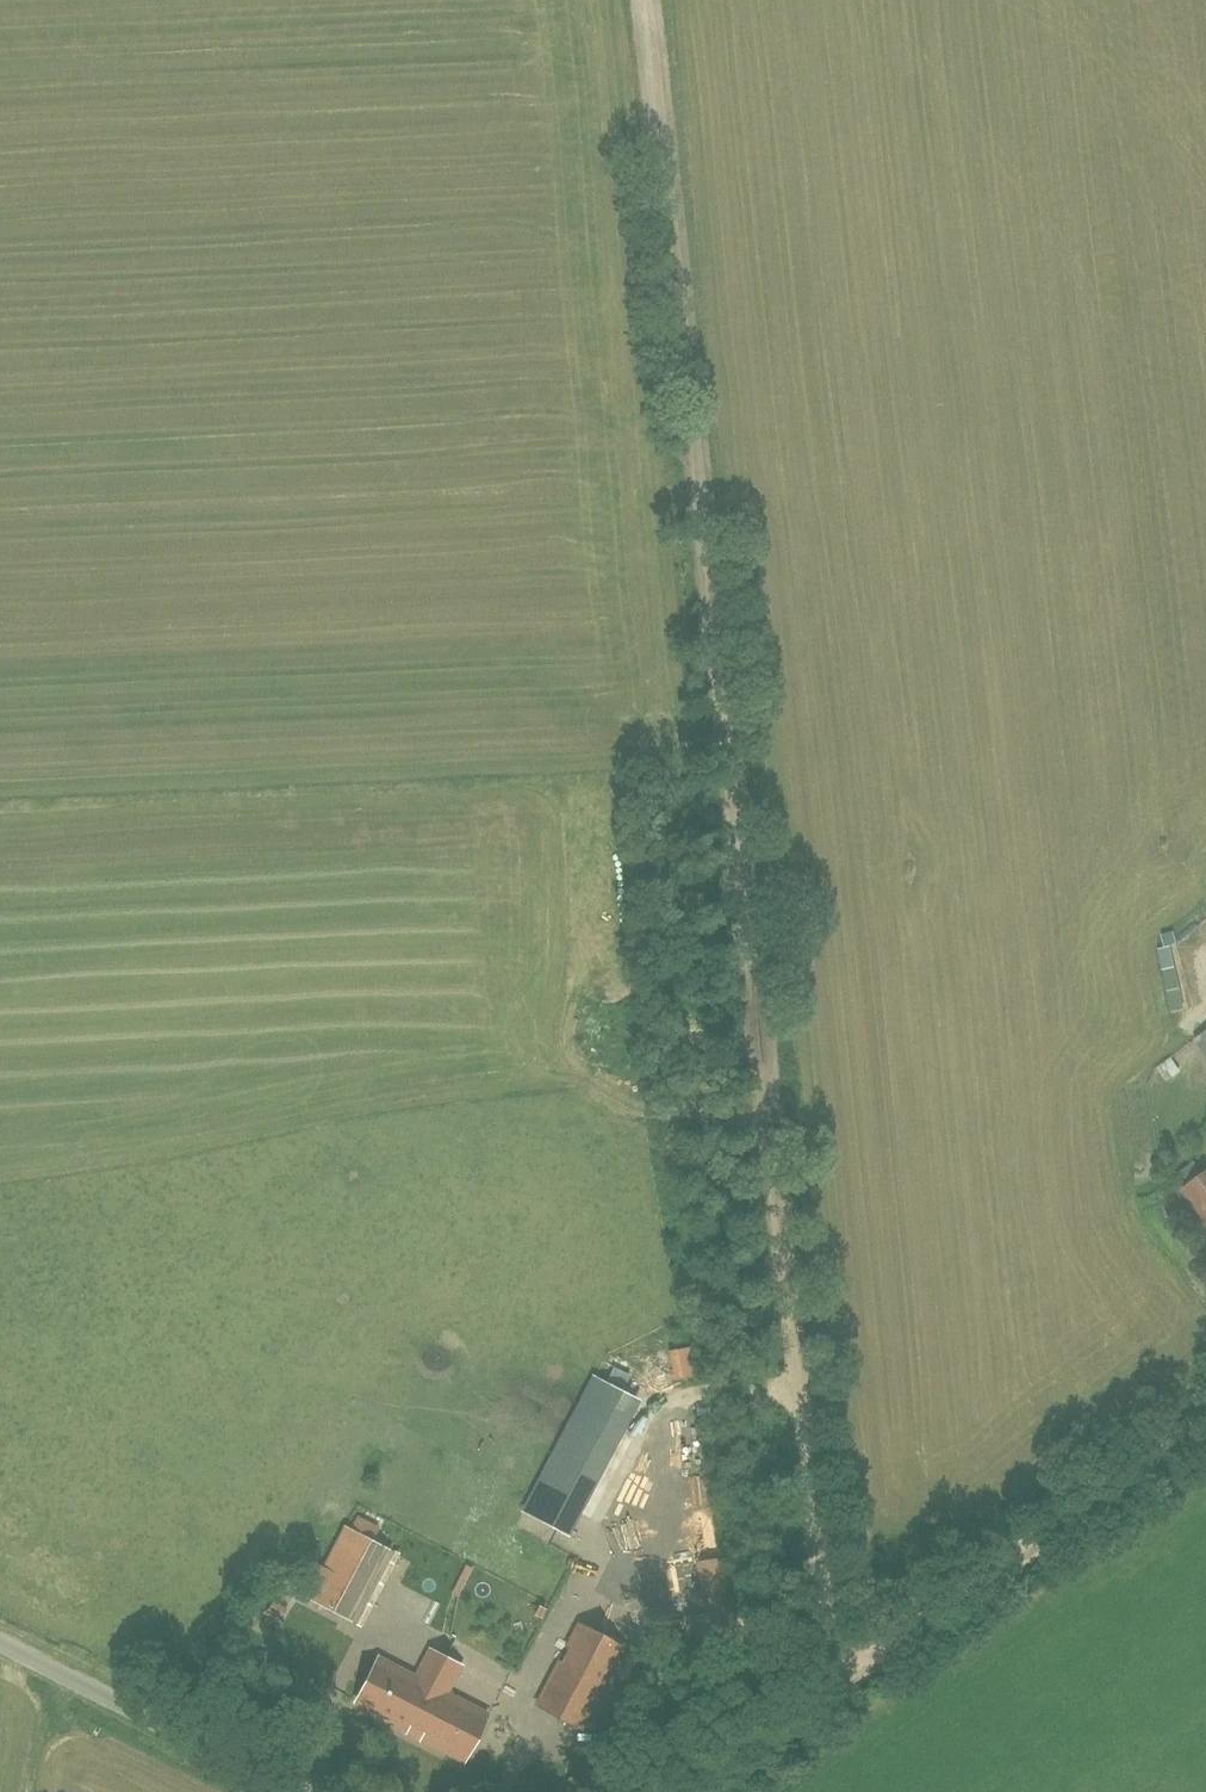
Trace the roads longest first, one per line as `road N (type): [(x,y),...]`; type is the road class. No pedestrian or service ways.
road 1 (track): [(830,1684),(647,0)]
road 2 (track): [(830,1684),(1205,1415)]
road 3 (unclassified): [(291,1791),(0,1645)]
road 4 (track): [(676,1791),(830,1684)]

